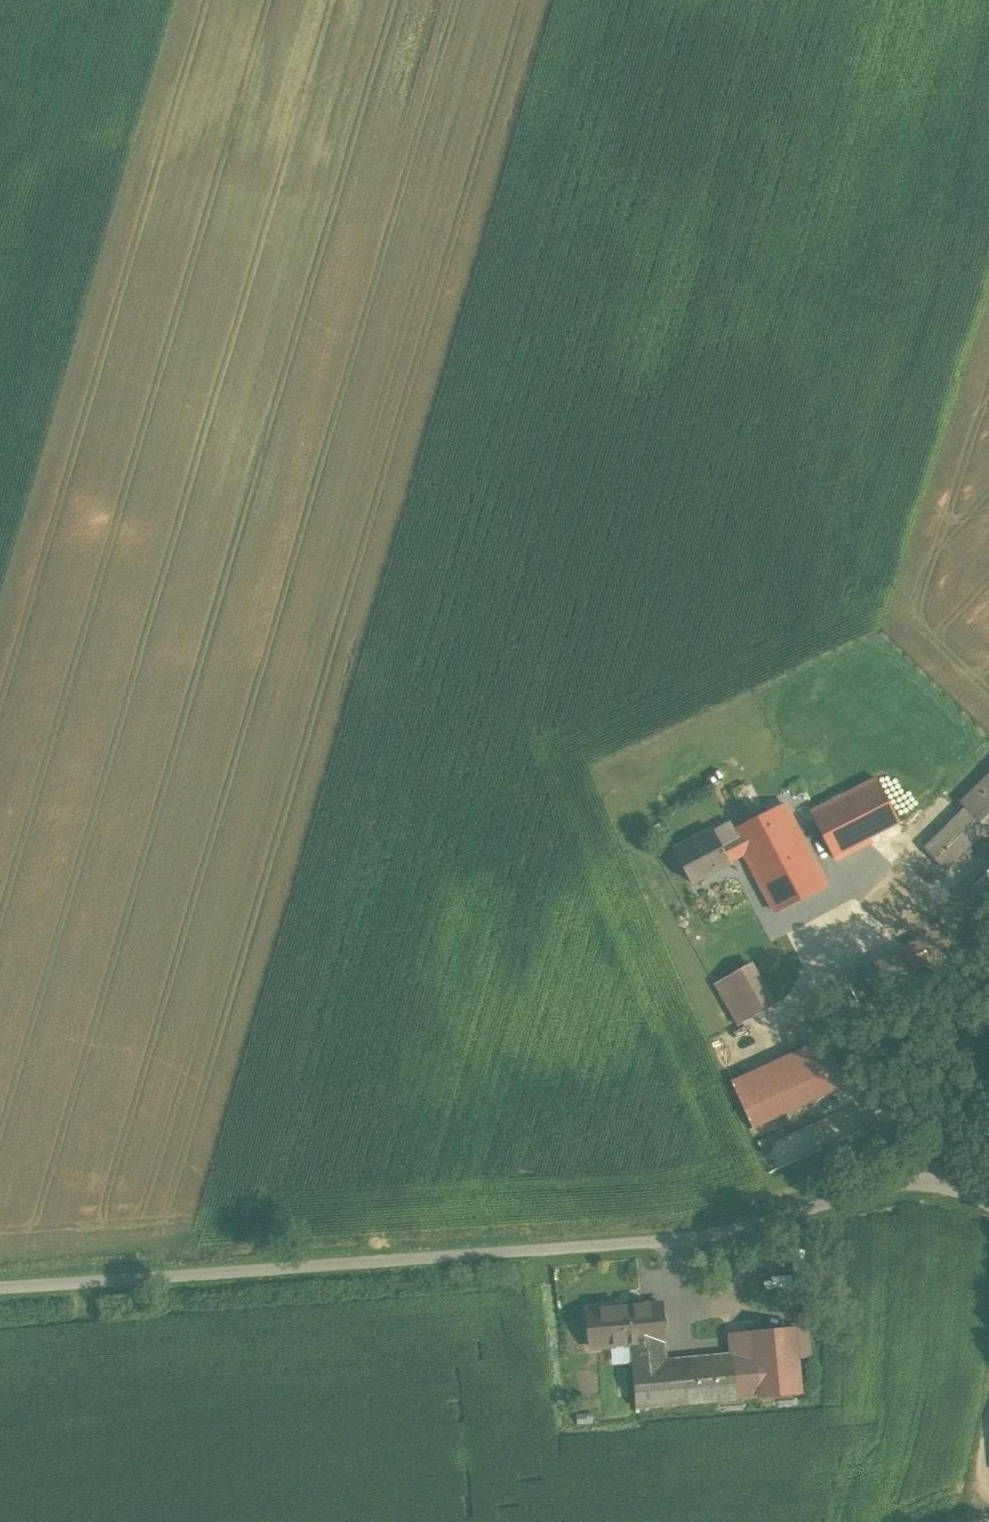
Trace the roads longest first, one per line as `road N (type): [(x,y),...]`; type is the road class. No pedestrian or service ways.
road 1 (unclassified): [(0,1289),(691,1239),(913,1185),(943,1186),(988,1205)]

